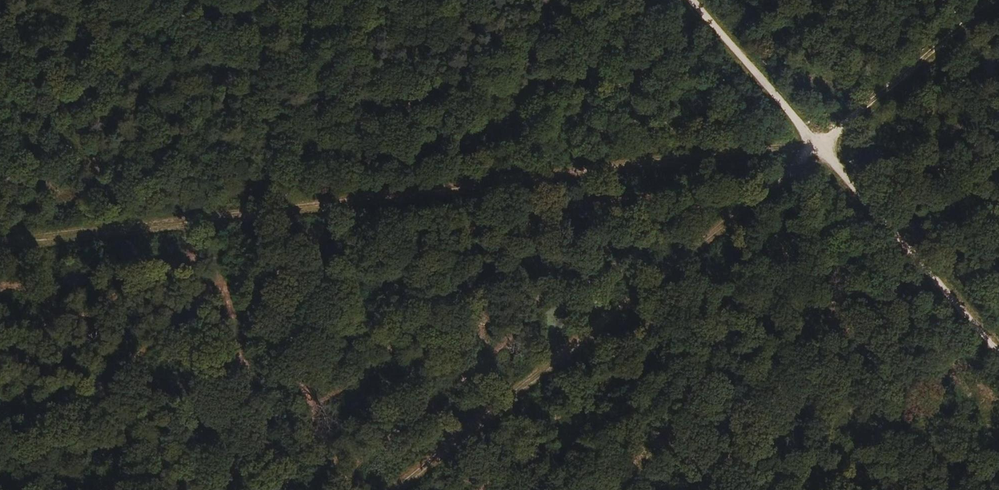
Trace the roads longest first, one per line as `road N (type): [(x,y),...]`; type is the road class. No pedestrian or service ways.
road 1 (track): [(817,146),(0,247)]
road 2 (track): [(403,489),(996,0)]
road 3 (track): [(998,355),(817,146)]
road 4 (track): [(817,146),(689,0)]

